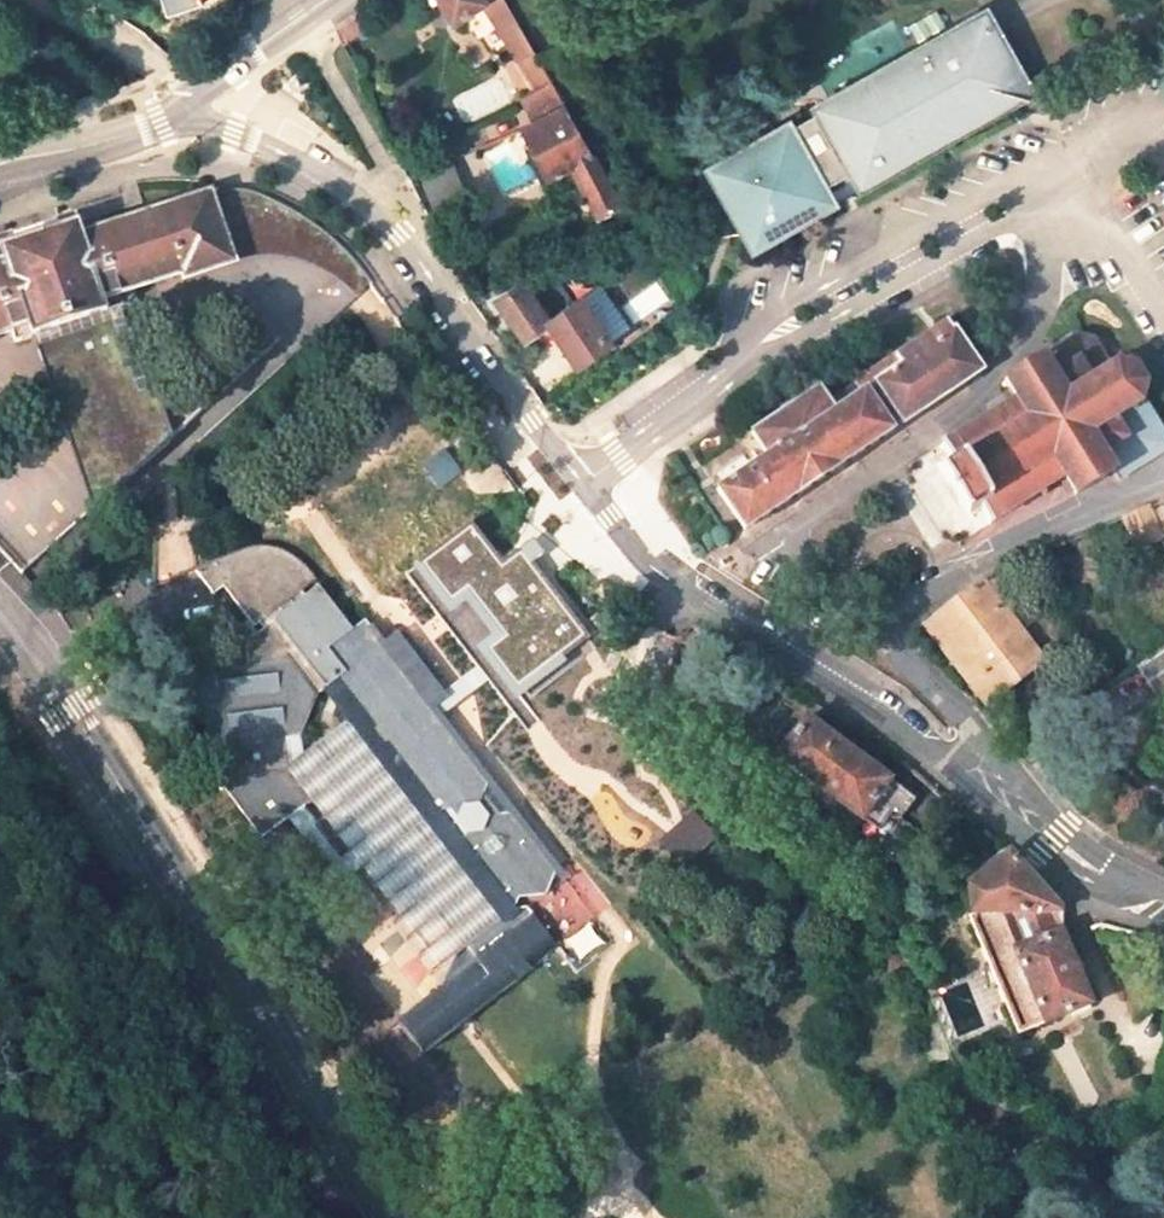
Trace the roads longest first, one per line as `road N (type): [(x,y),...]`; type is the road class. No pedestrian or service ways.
road 1 (tertiary): [(0,618),(87,734),(390,1217)]
road 2 (residential): [(585,485),(648,564),(947,765),(1077,876),(1110,890),(1154,887)]
road 3 (residential): [(188,112),(315,168),(366,203),(398,234),(585,485)]
road 4 (residential): [(1059,160),(1000,185),(783,311),(750,342),(744,364)]
road 5 (residential): [(799,521),(963,414),(1019,359),(1049,263)]
road 6 (residential): [(744,364),(1071,183)]
road 7 (residential): [(890,633),(903,661),(1064,828),(1154,887)]
road 8 (residential): [(1163,475),(993,552),(890,633)]
road 9 (residential): [(585,485),(744,364)]
road 10 (tertiary): [(0,165),(97,145),(188,112)]
road 11 (tertiary): [(188,112),(191,96),(329,0)]
road 12 (residential): [(1071,183),(1163,317)]
road 13 (residential): [(799,521),(798,558),(890,633)]

